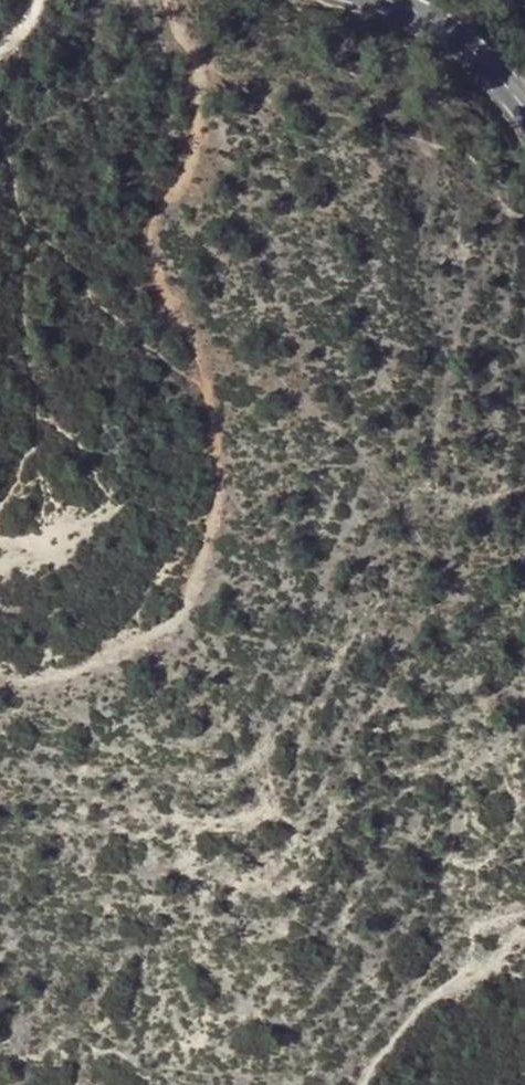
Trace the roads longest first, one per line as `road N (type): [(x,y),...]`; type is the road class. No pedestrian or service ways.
road 1 (tertiary): [(312,0),(399,34),(461,72),(524,130)]

